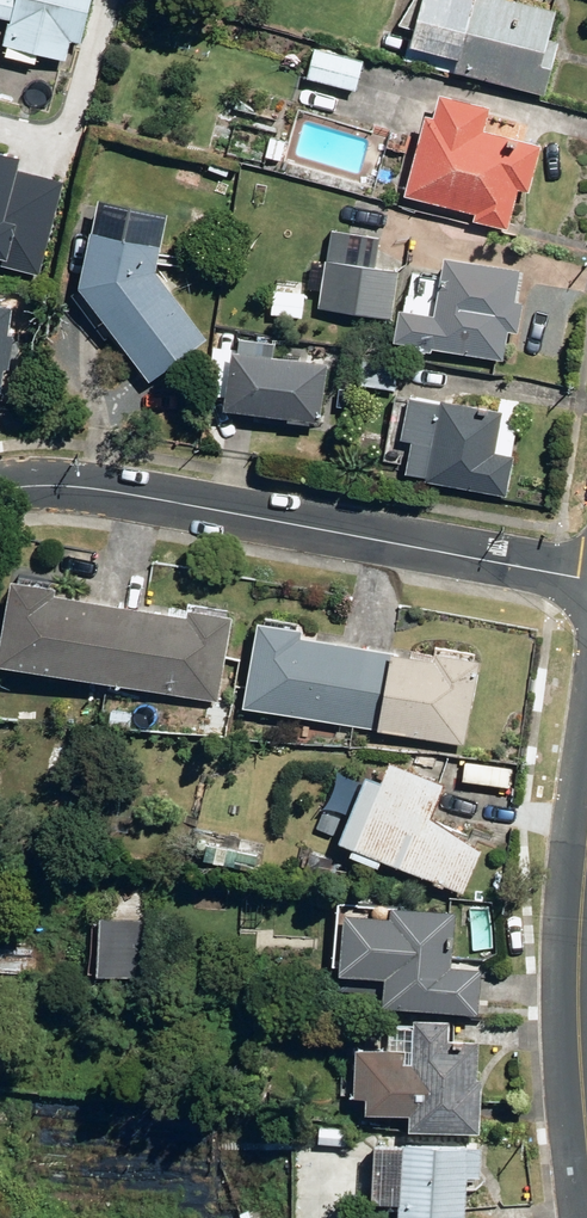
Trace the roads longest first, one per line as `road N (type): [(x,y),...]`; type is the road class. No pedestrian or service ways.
road 1 (residential): [(0,493),(113,491),(586,579)]
road 2 (secondary): [(586,905),(580,1015),(586,1114)]

